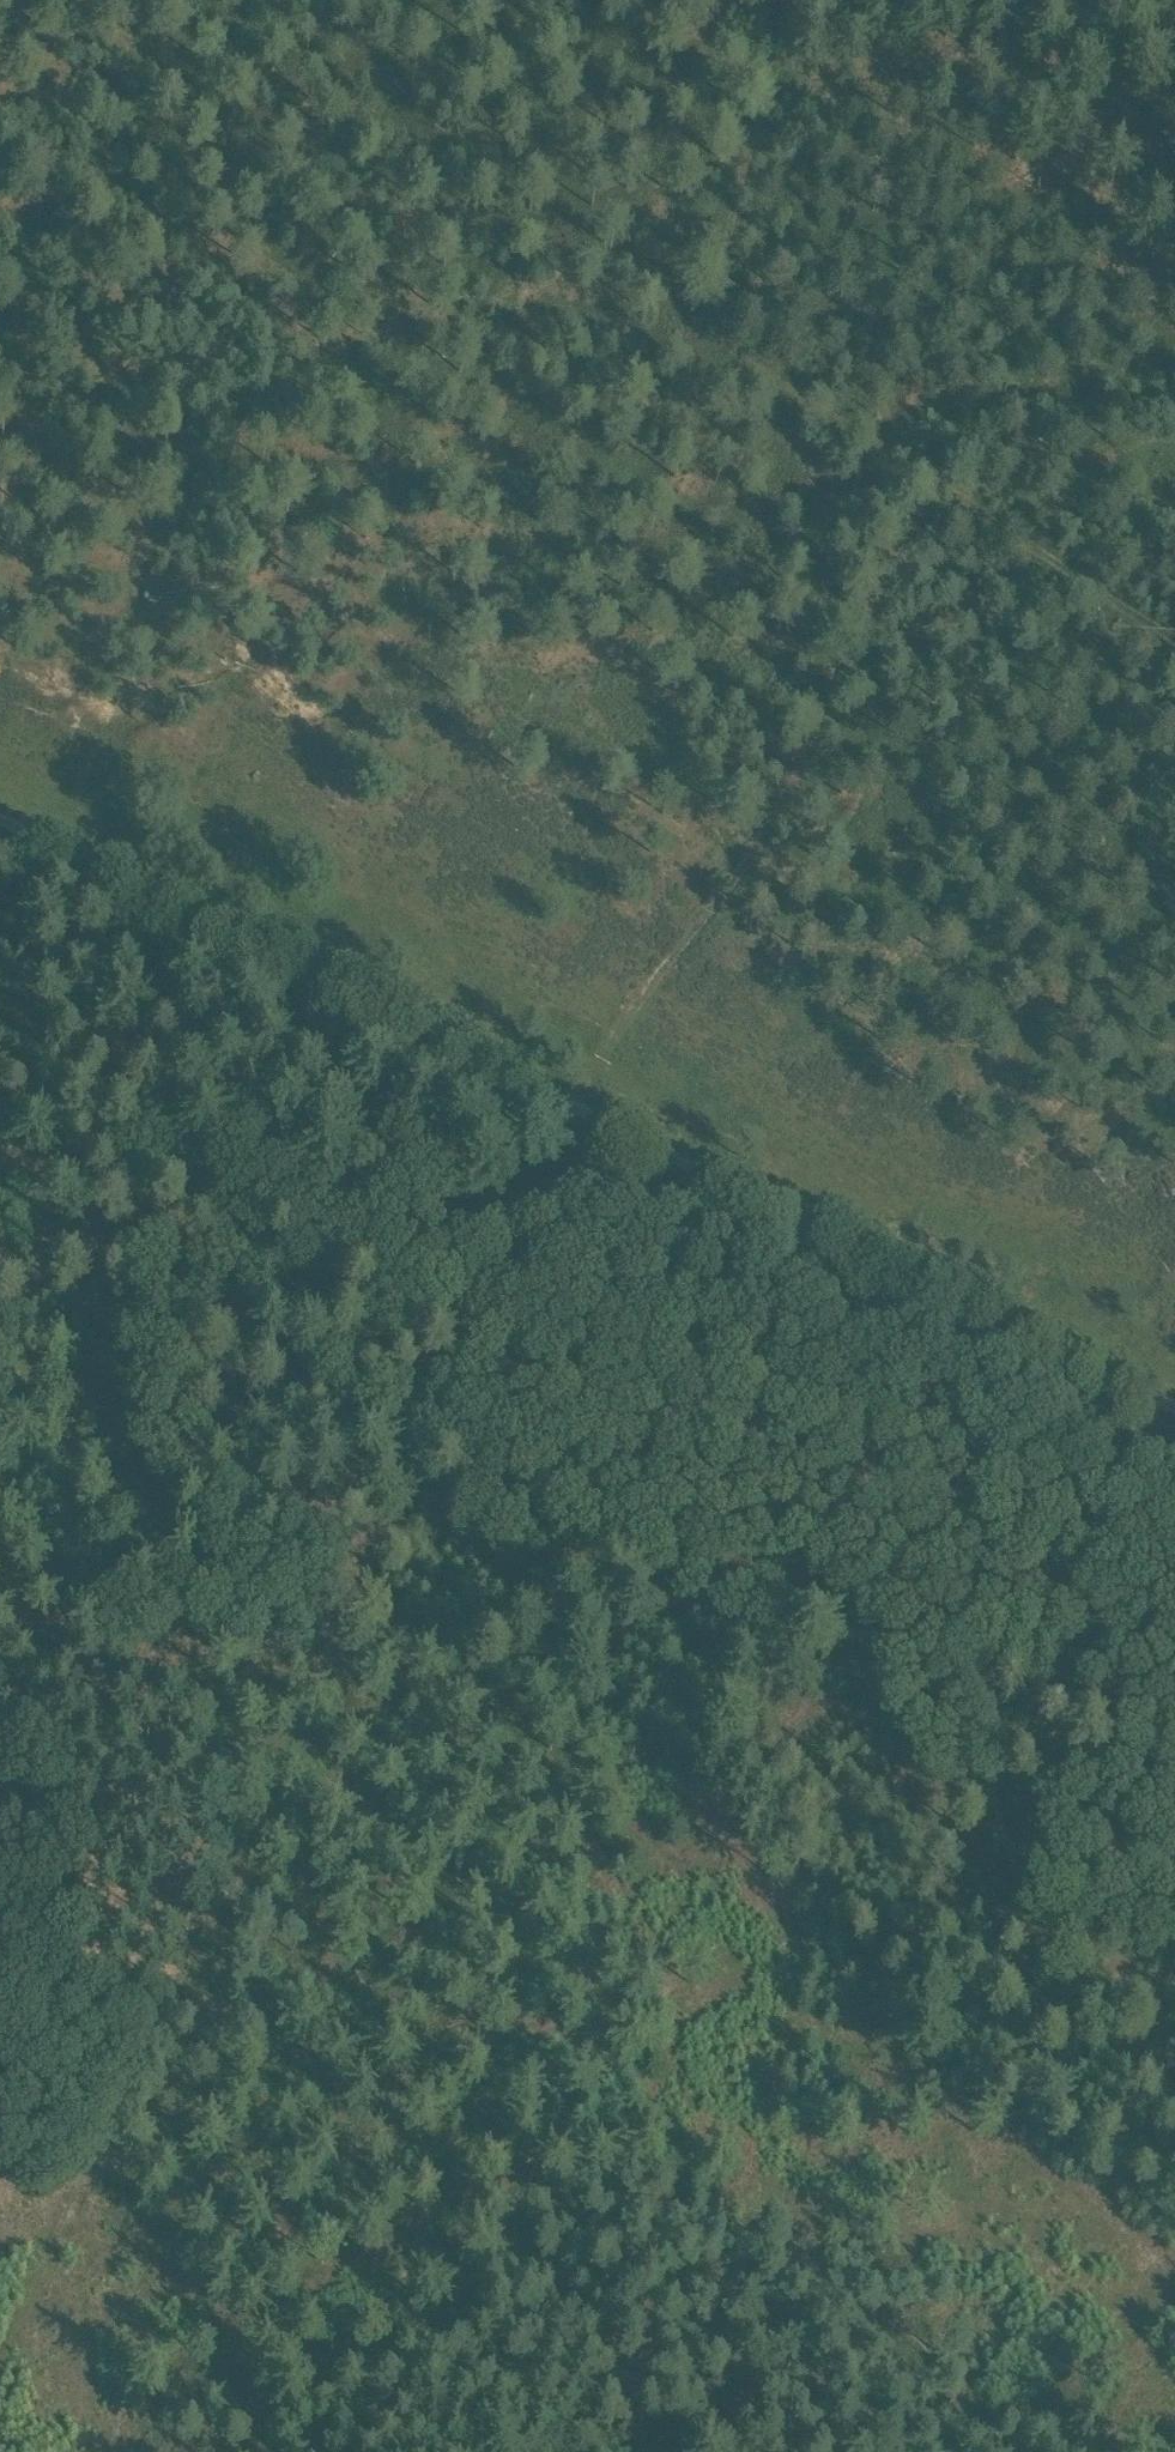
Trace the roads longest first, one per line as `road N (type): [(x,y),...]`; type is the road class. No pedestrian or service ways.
road 1 (track): [(0,816),(189,902),(1174,1409)]

